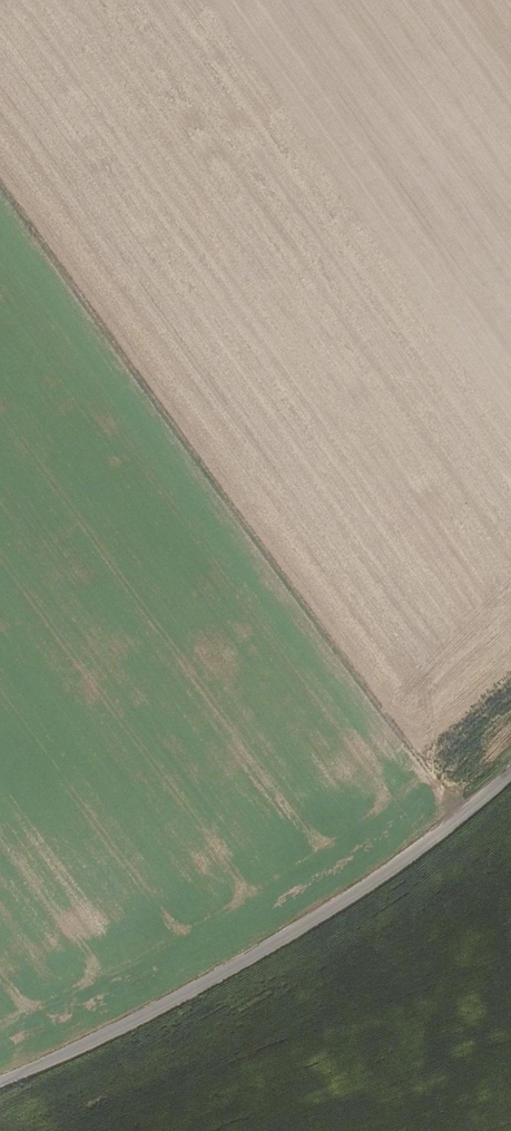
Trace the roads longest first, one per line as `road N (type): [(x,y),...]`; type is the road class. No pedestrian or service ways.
road 1 (track): [(0,193),(459,817)]
road 2 (unclassified): [(0,1084),(175,1004),(324,914),(472,807),(510,769)]

